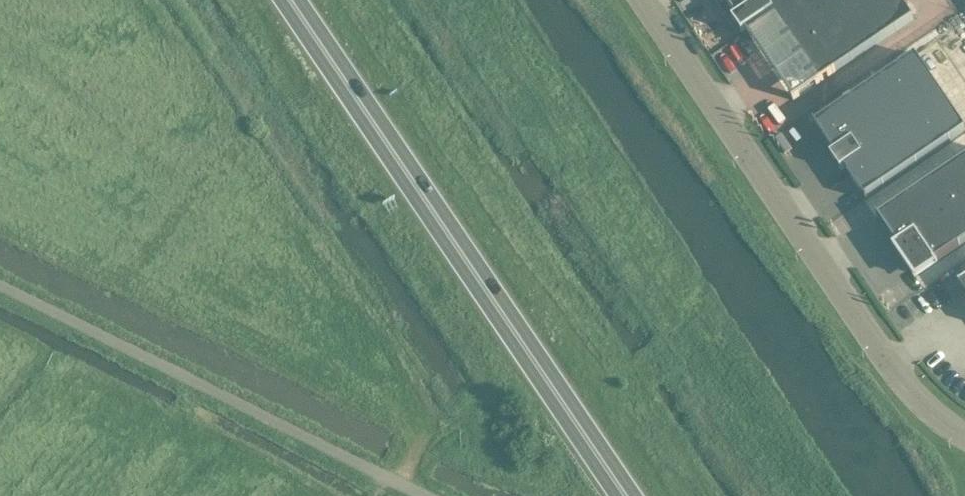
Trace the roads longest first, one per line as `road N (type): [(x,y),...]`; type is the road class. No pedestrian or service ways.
road 1 (trunk): [(628,495),(294,0)]
road 2 (unclassified): [(964,435),(881,361),(640,0)]
road 3 (unclassified): [(425,495),(0,287)]

